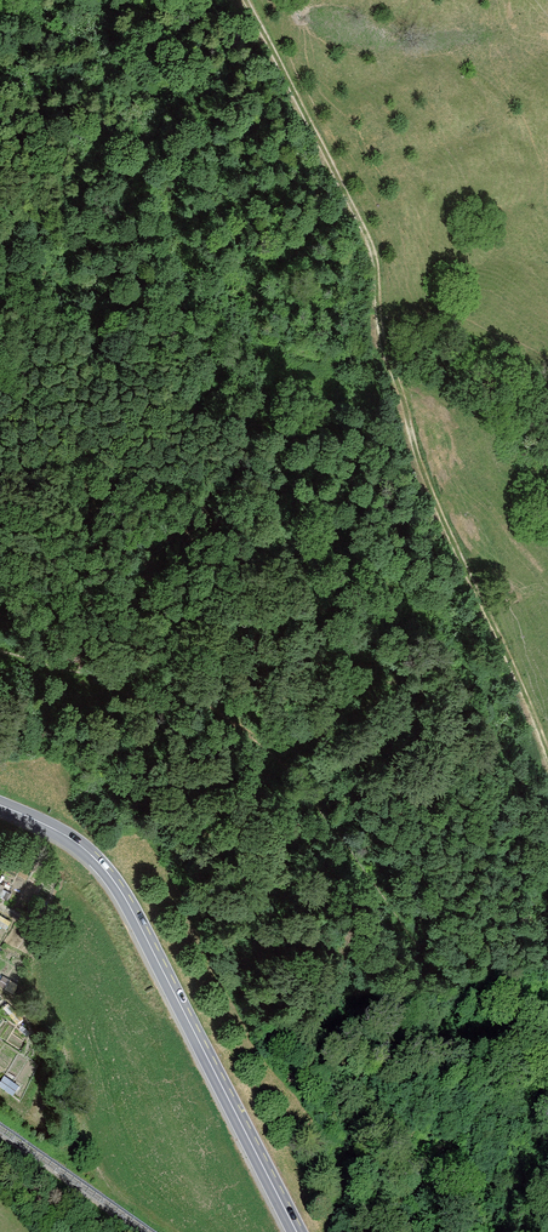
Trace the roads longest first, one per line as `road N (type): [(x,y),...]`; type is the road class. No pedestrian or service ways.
road 1 (track): [(242,0),(356,190),(378,265),(372,324),(392,411),(547,792)]
road 2 (primary): [(0,805),(74,842),(124,896),(297,1231)]
road 3 (track): [(219,304),(331,315),(377,344)]

